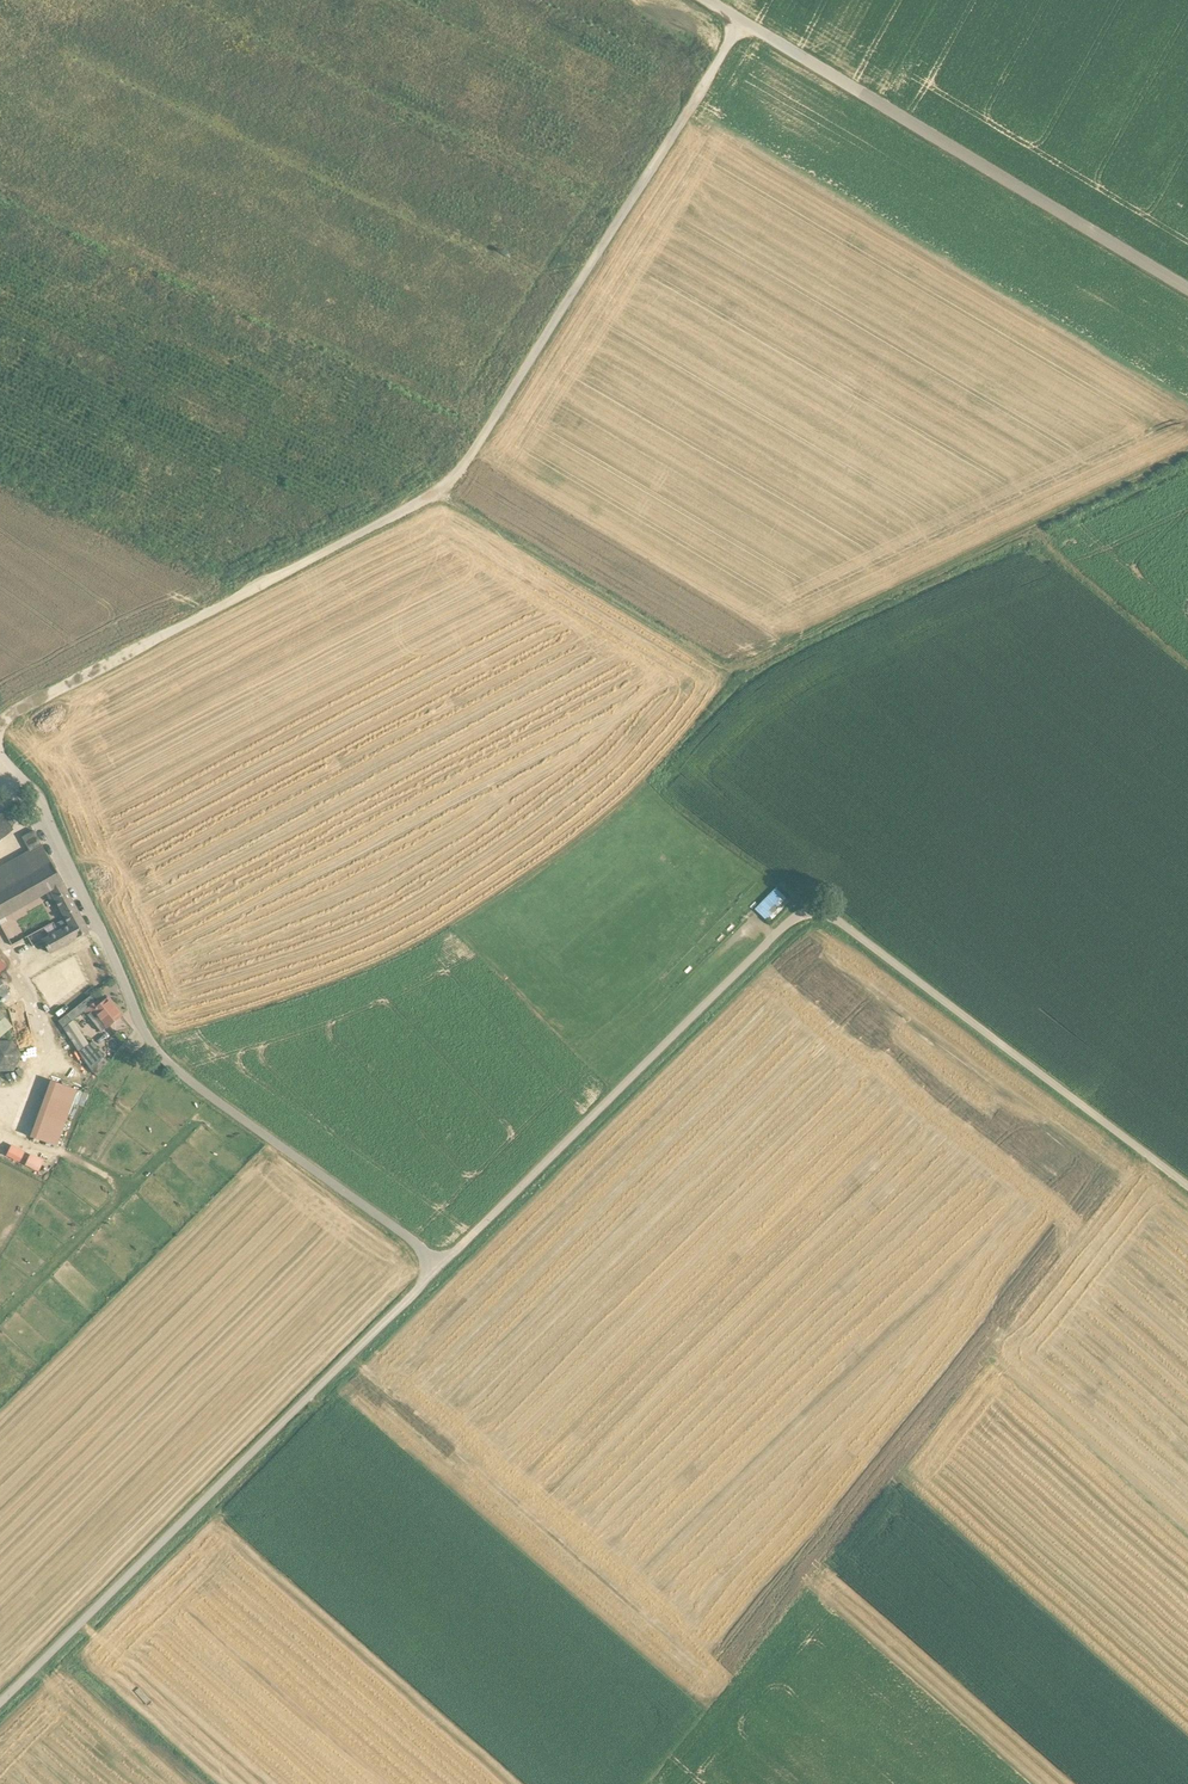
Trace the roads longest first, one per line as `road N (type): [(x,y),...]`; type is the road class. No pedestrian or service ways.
road 1 (track): [(740,22),(487,432),(446,485),(0,720)]
road 2 (track): [(1187,455),(738,668),(718,665),(435,493)]
road 3 (unclassified): [(438,1266),(154,1050),(26,786)]
road 4 (unclassified): [(0,1702),(438,1266)]
road 5 (unclassified): [(1187,291),(702,0)]
road 6 (unclassified): [(438,1266),(781,930),(811,912)]
road 7 (unclassified): [(1187,1186),(835,919),(811,912)]
road 8 (track): [(1187,666),(1034,529)]

